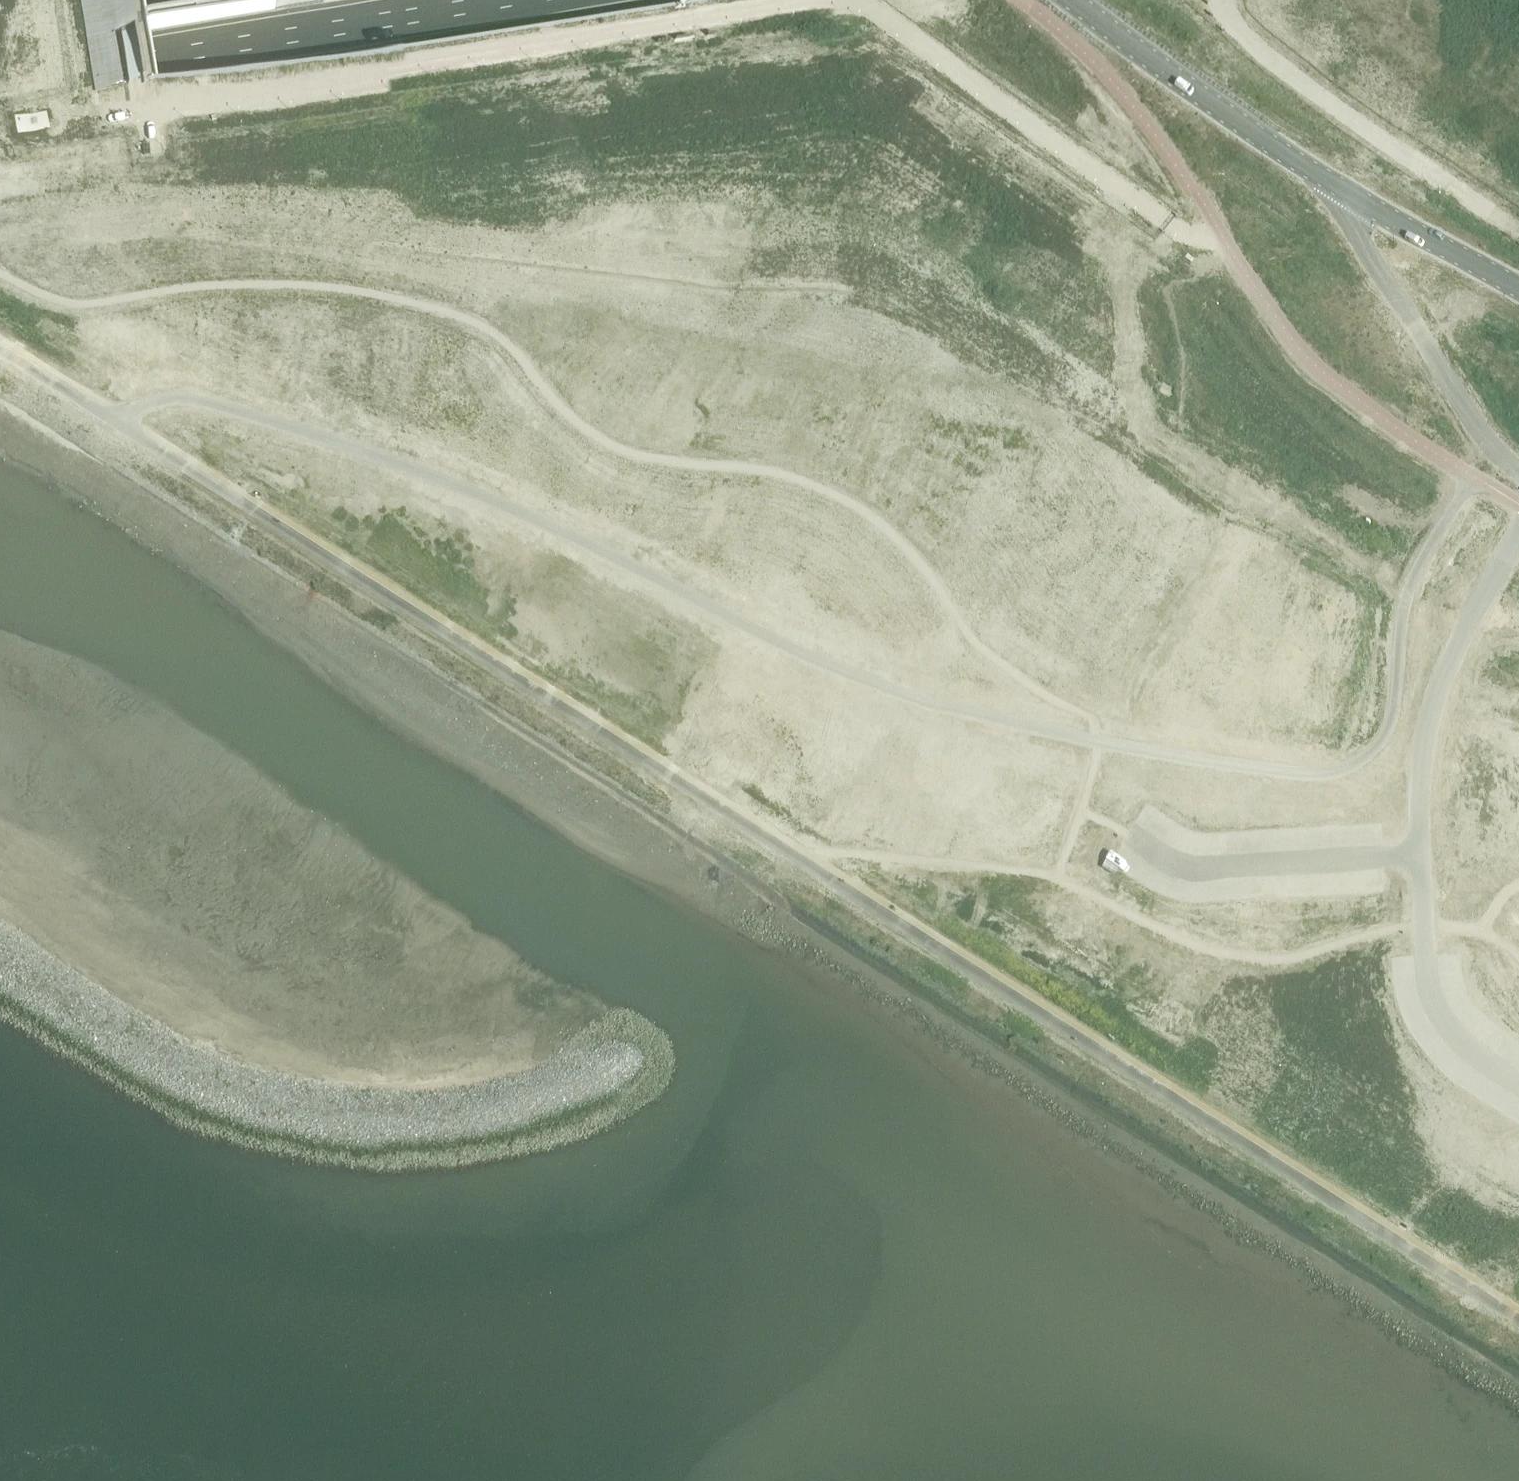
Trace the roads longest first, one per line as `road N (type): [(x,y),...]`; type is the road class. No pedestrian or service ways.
road 1 (motorway): [(0,88),(529,0)]
road 2 (tertiary): [(1075,0),(1358,194),(1518,286)]

